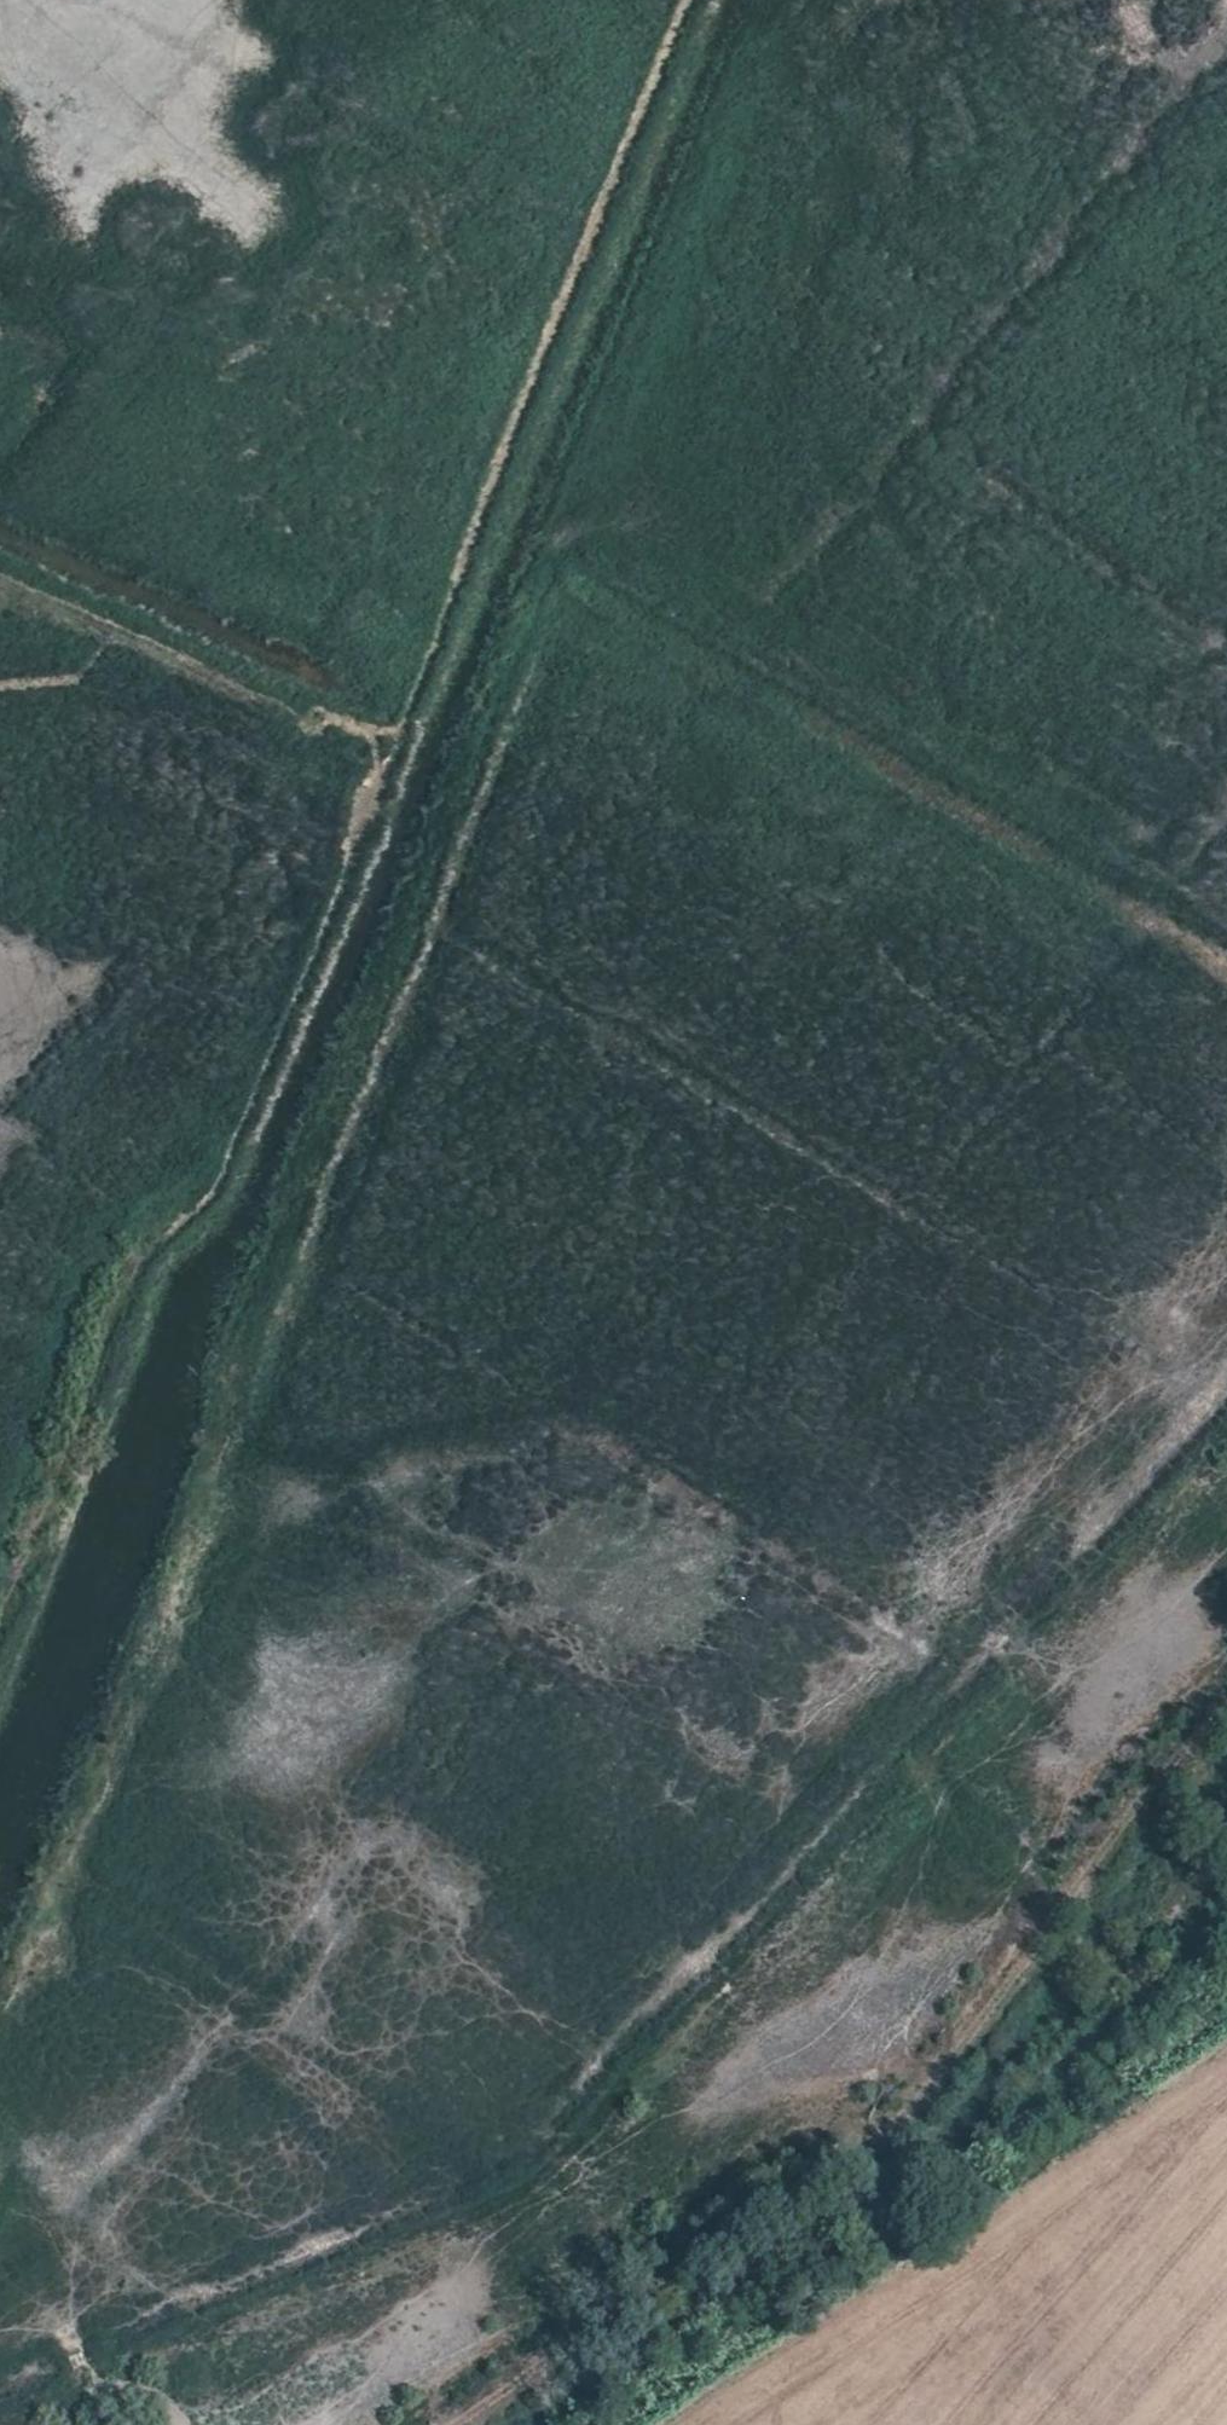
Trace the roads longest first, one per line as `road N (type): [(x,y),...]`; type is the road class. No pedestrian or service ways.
road 1 (track): [(608,2424),(921,2229),(1138,2077),(1226,1991)]

